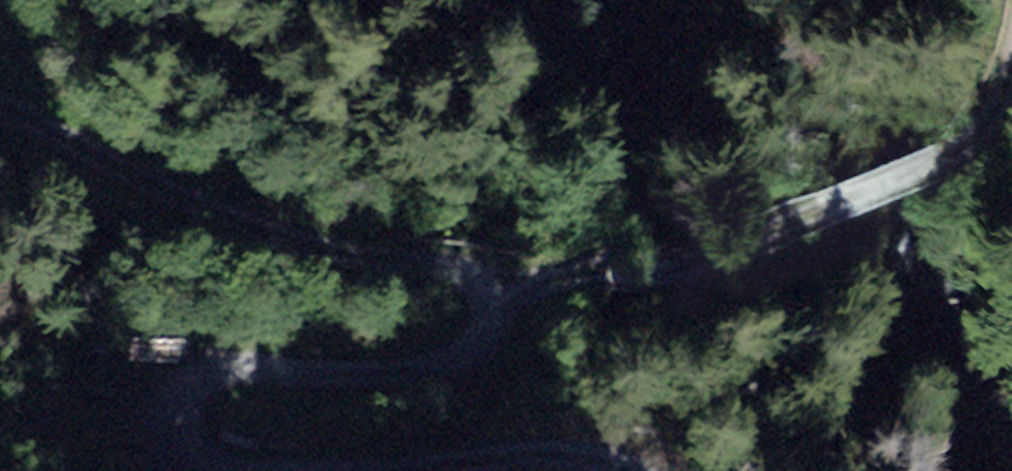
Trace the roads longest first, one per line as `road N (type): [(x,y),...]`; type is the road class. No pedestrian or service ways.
road 1 (track): [(516,321),(475,272),(371,221),(290,243),(0,49)]
road 2 (track): [(516,321),(937,170),(991,125),(1011,59)]
road 3 (track): [(162,419),(180,387),(222,372),(472,352),(516,321)]
road 4 (track): [(628,470),(560,458),(342,470)]

